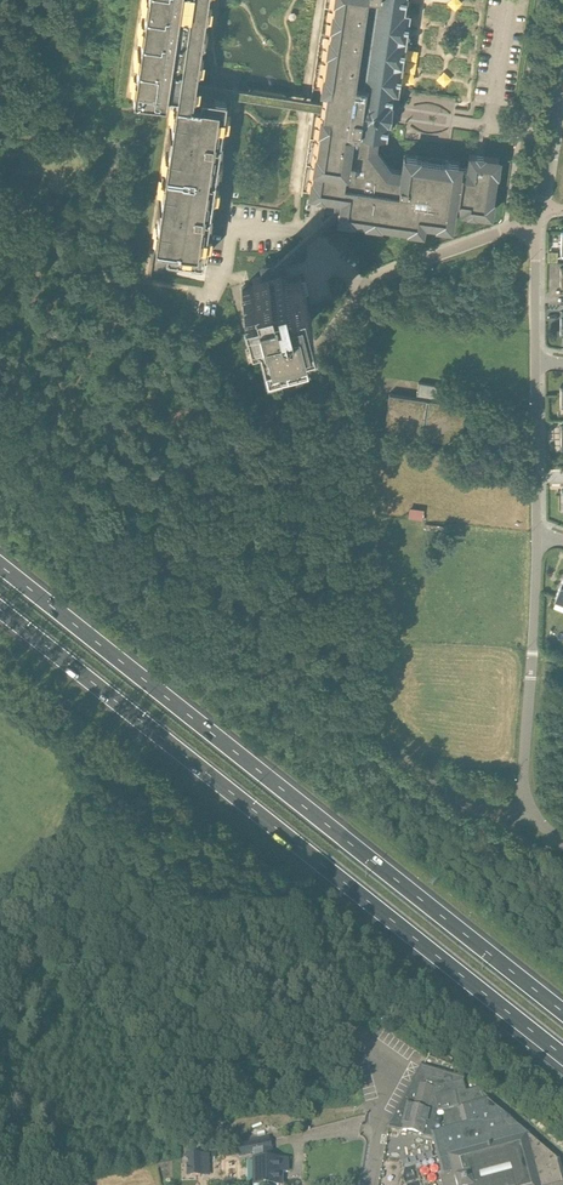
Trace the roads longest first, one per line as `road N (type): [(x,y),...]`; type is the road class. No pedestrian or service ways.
road 1 (trunk): [(562,1012),(0,566)]
road 2 (trunk): [(0,609),(562,1055)]
road 3 (track): [(383,1101),(332,1111),(242,1089),(82,1134),(37,1132),(18,1073),(25,944),(17,918)]
road 4 (unclassified): [(364,292),(251,438),(211,463),(172,474),(116,474),(67,450),(38,424),(0,368)]
road 5 (track): [(378,1054),(306,966),(178,850),(103,756)]
road 6 (unclassified): [(364,292),(536,220)]
road 7 (track): [(17,918),(67,867),(118,771)]
road 8 (unclassified): [(562,844),(525,802),(530,678)]
road 9 (residential): [(537,534),(534,359)]
road 10 (residential): [(538,210),(562,59)]
road 11 (residential): [(530,678),(537,534)]
road 12 (residential): [(534,359),(536,220)]

